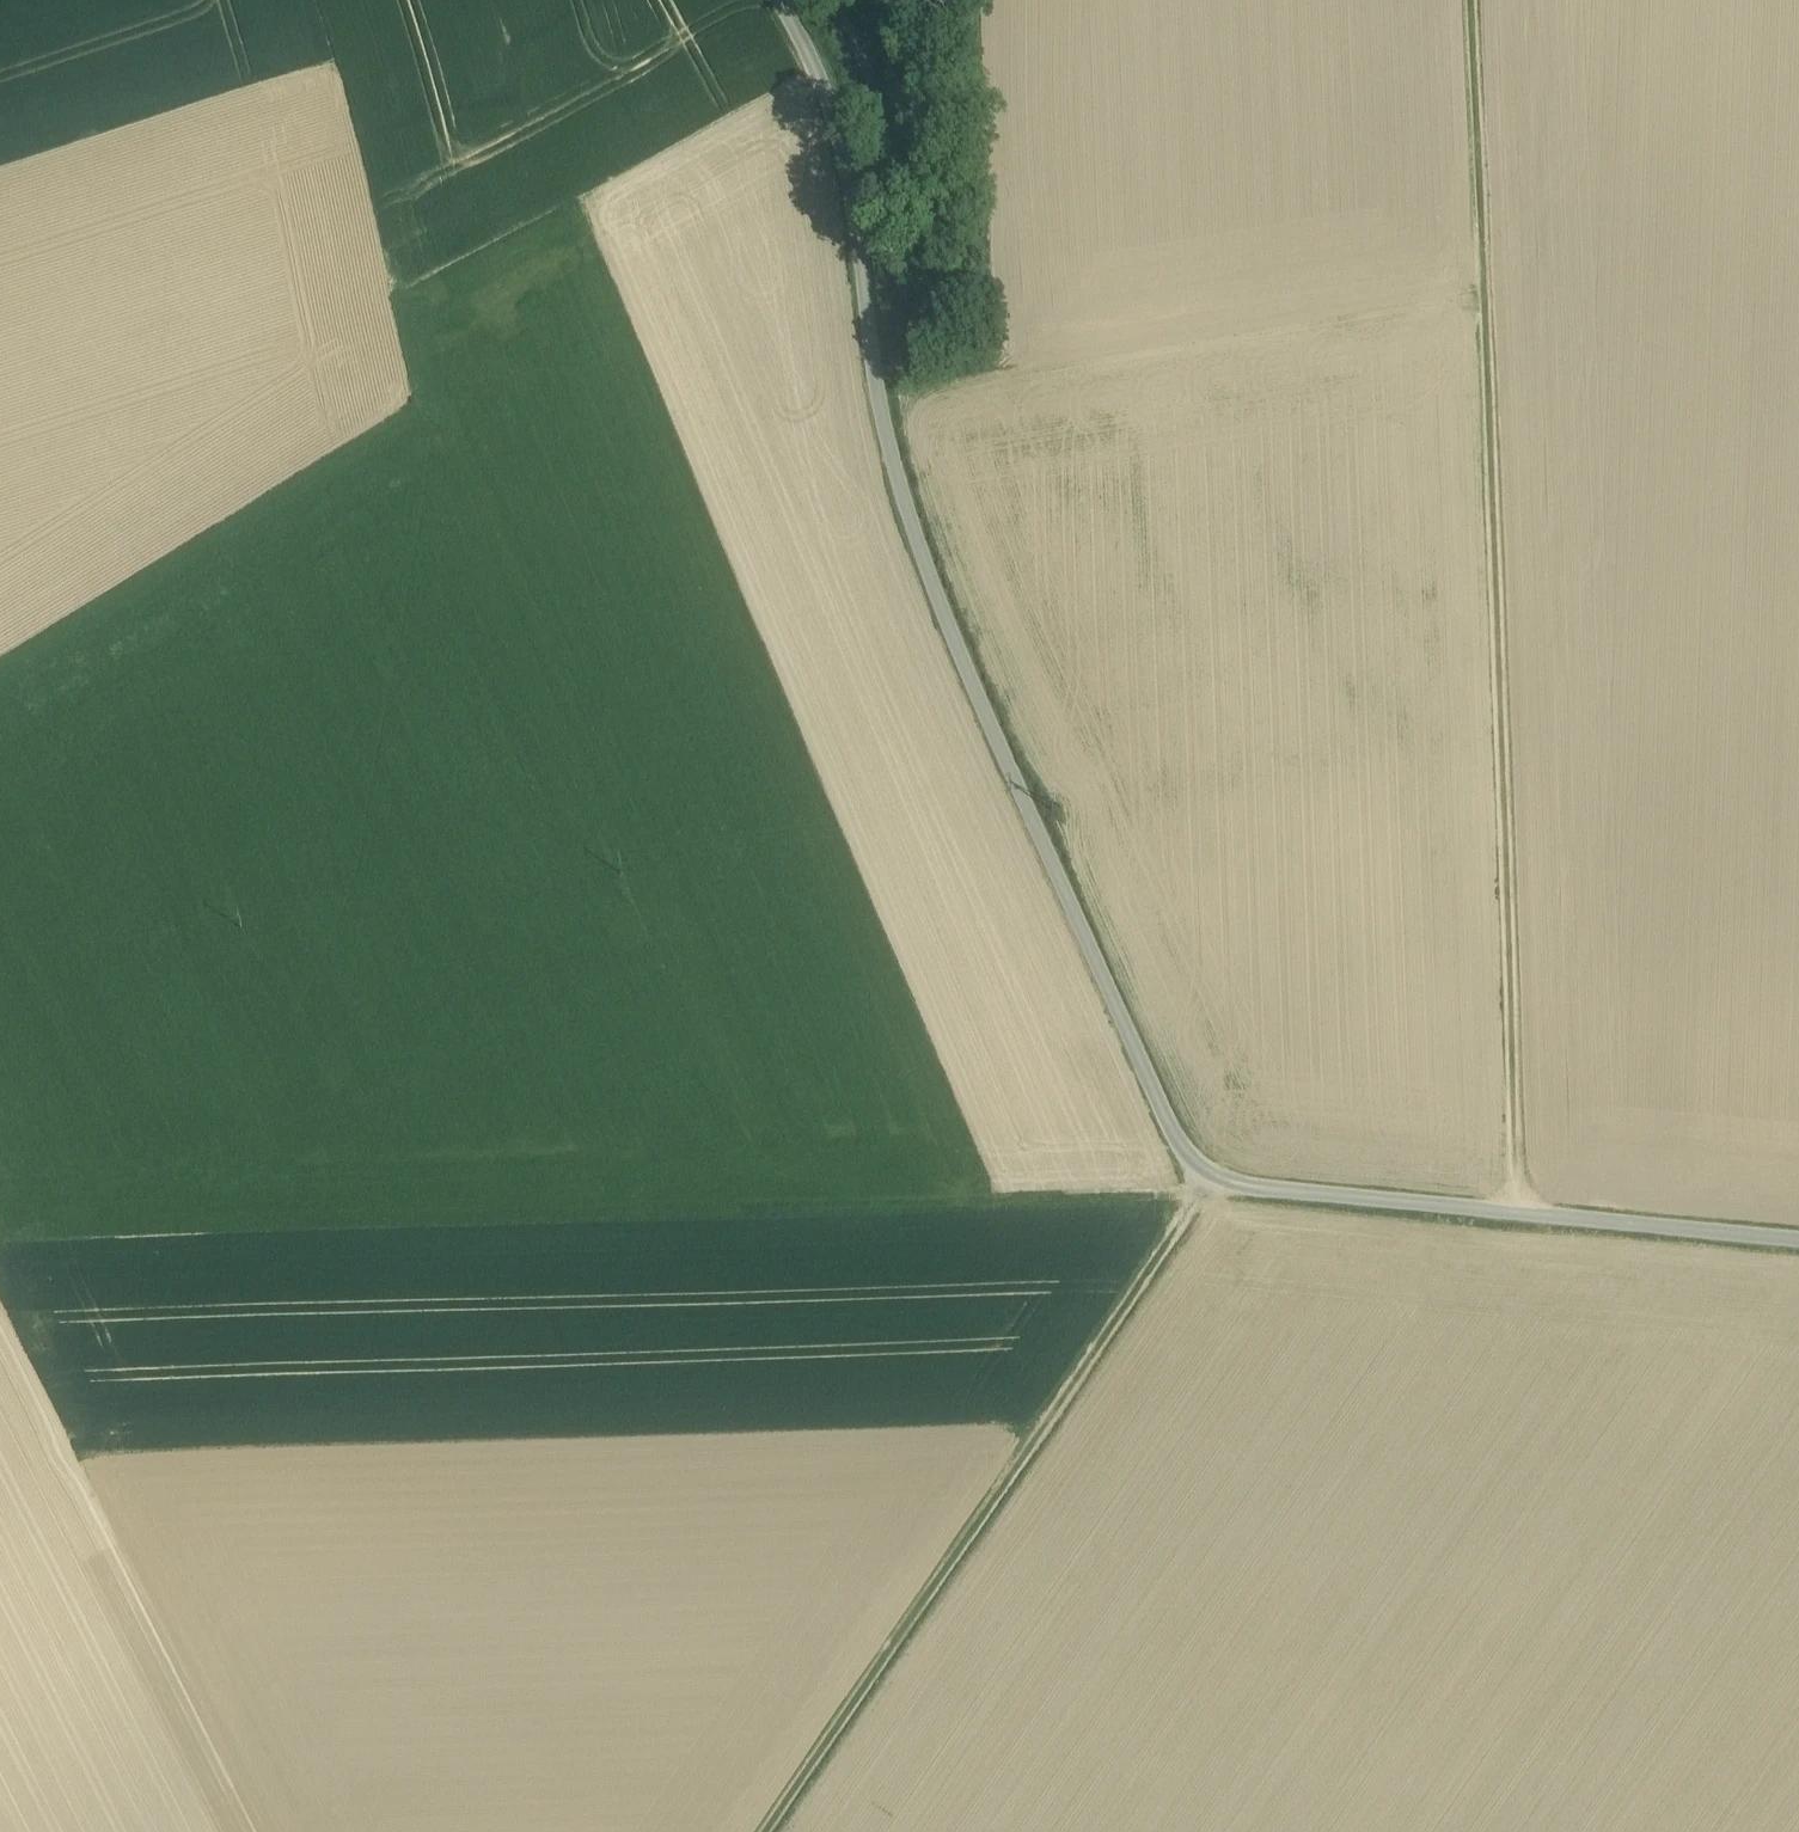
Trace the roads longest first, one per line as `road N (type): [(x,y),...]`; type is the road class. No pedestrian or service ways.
road 1 (unclassified): [(785,0),(851,156),(887,461),(1193,1177),(1798,1240)]
road 2 (track): [(1193,1177),(1186,1202),(754,1831)]
road 3 (track): [(1186,1202),(777,1210)]

